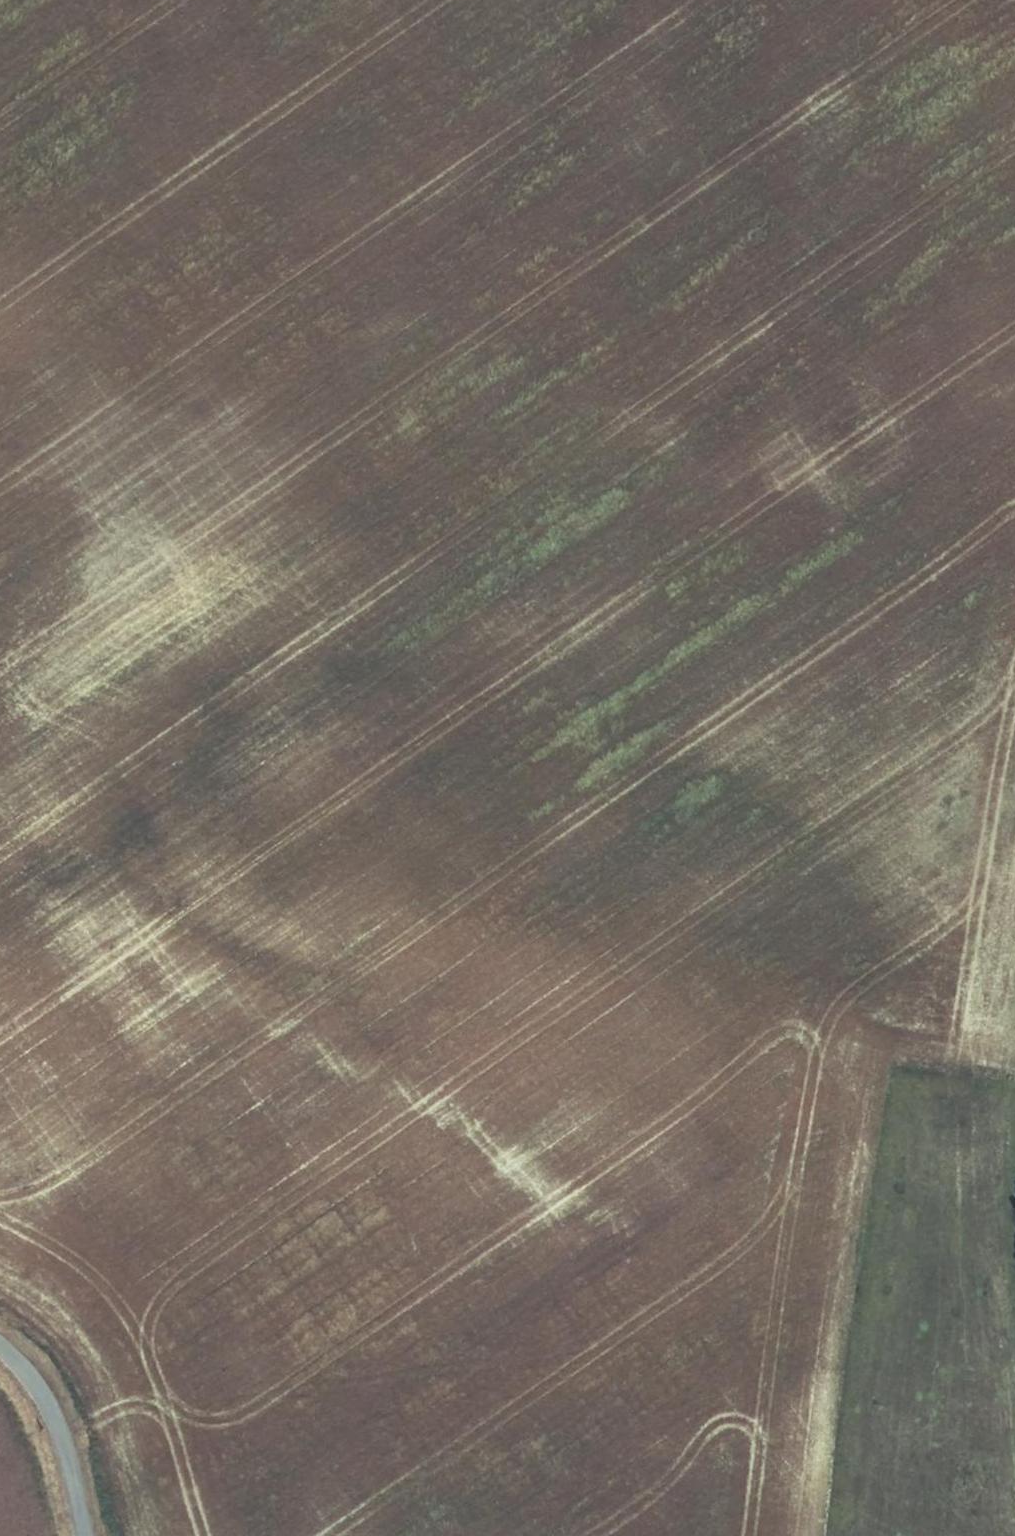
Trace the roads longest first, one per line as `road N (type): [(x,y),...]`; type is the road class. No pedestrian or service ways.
road 1 (tertiary): [(83,1535),(57,1421),(0,1341)]

